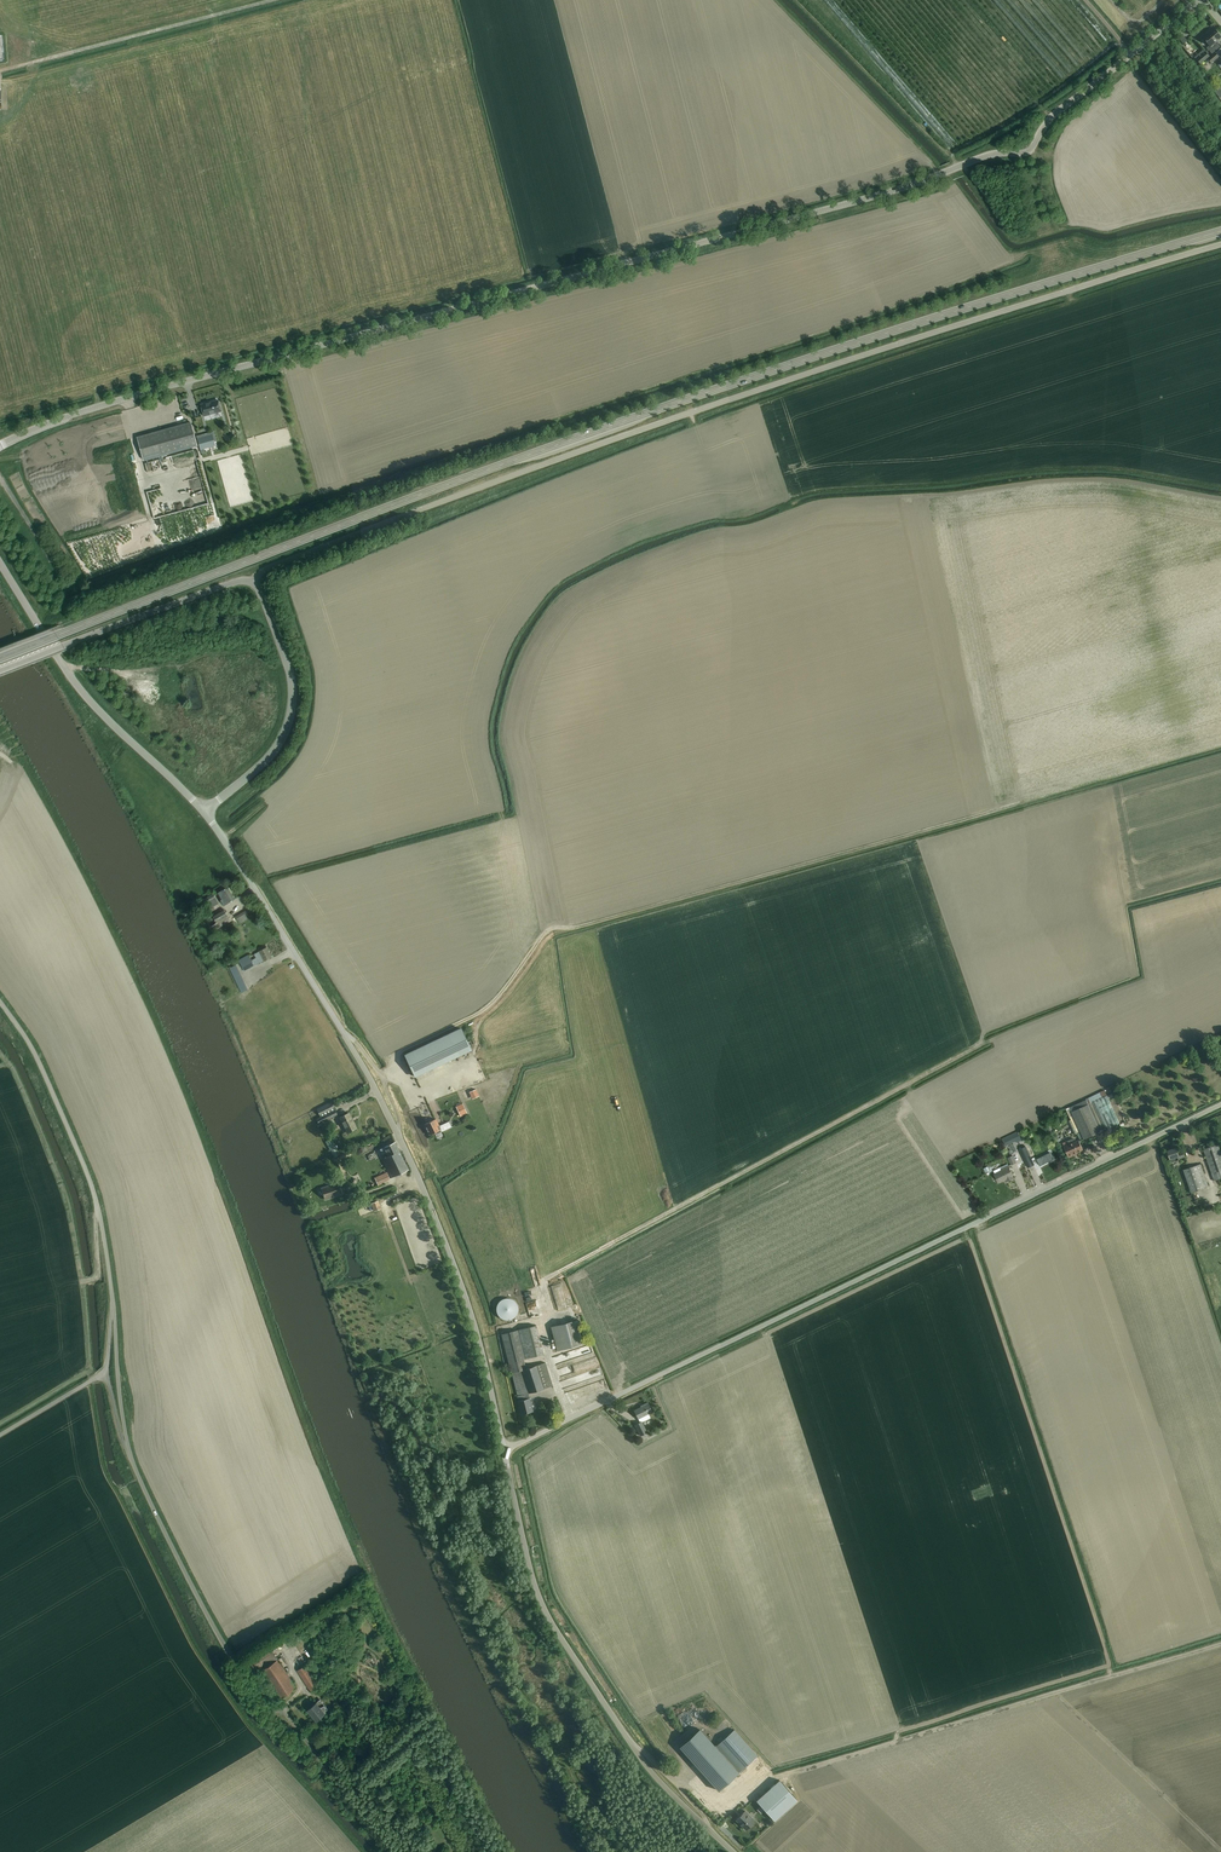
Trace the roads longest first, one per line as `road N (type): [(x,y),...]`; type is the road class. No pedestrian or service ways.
road 1 (unclassified): [(0,447),(96,406),(892,191),(986,155),(1029,151),(1051,117),(1139,49)]
road 2 (unclassified): [(270,567),(690,413),(1220,244)]
road 3 (unclassified): [(504,1450),(1220,1106)]
road 4 (track): [(469,1069),(479,1027),(554,935),(1099,781)]
road 5 (unclassified): [(504,1450),(472,1314),(392,1121),(203,810)]
road 6 (track): [(674,1780),(703,1780),(728,1804),(769,1777),(1220,1645)]
road 7 (secondary): [(246,561),(719,388)]
road 8 (track): [(543,1282),(983,1044)]
road 9 (unclassified): [(733,1851),(649,1768),(552,1622),(504,1450)]
road 10 (secondary): [(773,371),(1184,243)]
road 11 (unclassified): [(113,1300),(96,1200),(36,1055),(0,1002)]
road 12 (unclassified): [(203,810),(89,700),(0,564)]
road 13 (unclassified): [(269,1710),(221,1641),(129,1452)]
road 14 (unclassified): [(203,810),(270,755),(290,713),(289,671),(246,561)]
road 15 (secondary): [(0,657),(246,561)]
road 16 (unclassified): [(0,670),(236,580)]
road 17 (track): [(959,166),(797,0)]
road 18 (unclassified): [(129,1452),(113,1300)]
road 19 (unclassified): [(397,1851),(310,1753)]
road 20 (unclassified): [(0,1435),(106,1373)]

